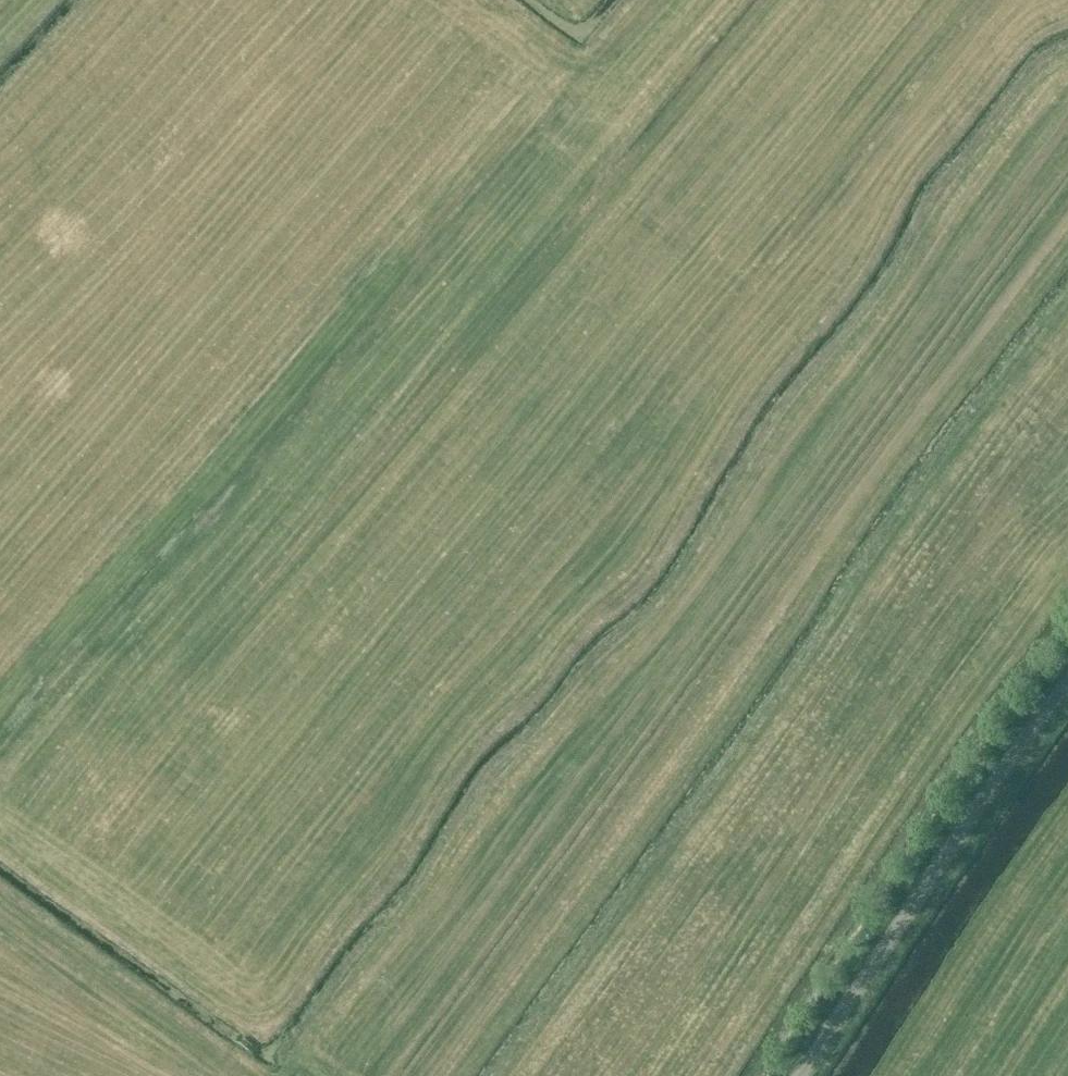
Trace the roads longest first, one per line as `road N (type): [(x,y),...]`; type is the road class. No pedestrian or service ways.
road 1 (unclassified): [(806,1068),(1067,682)]

